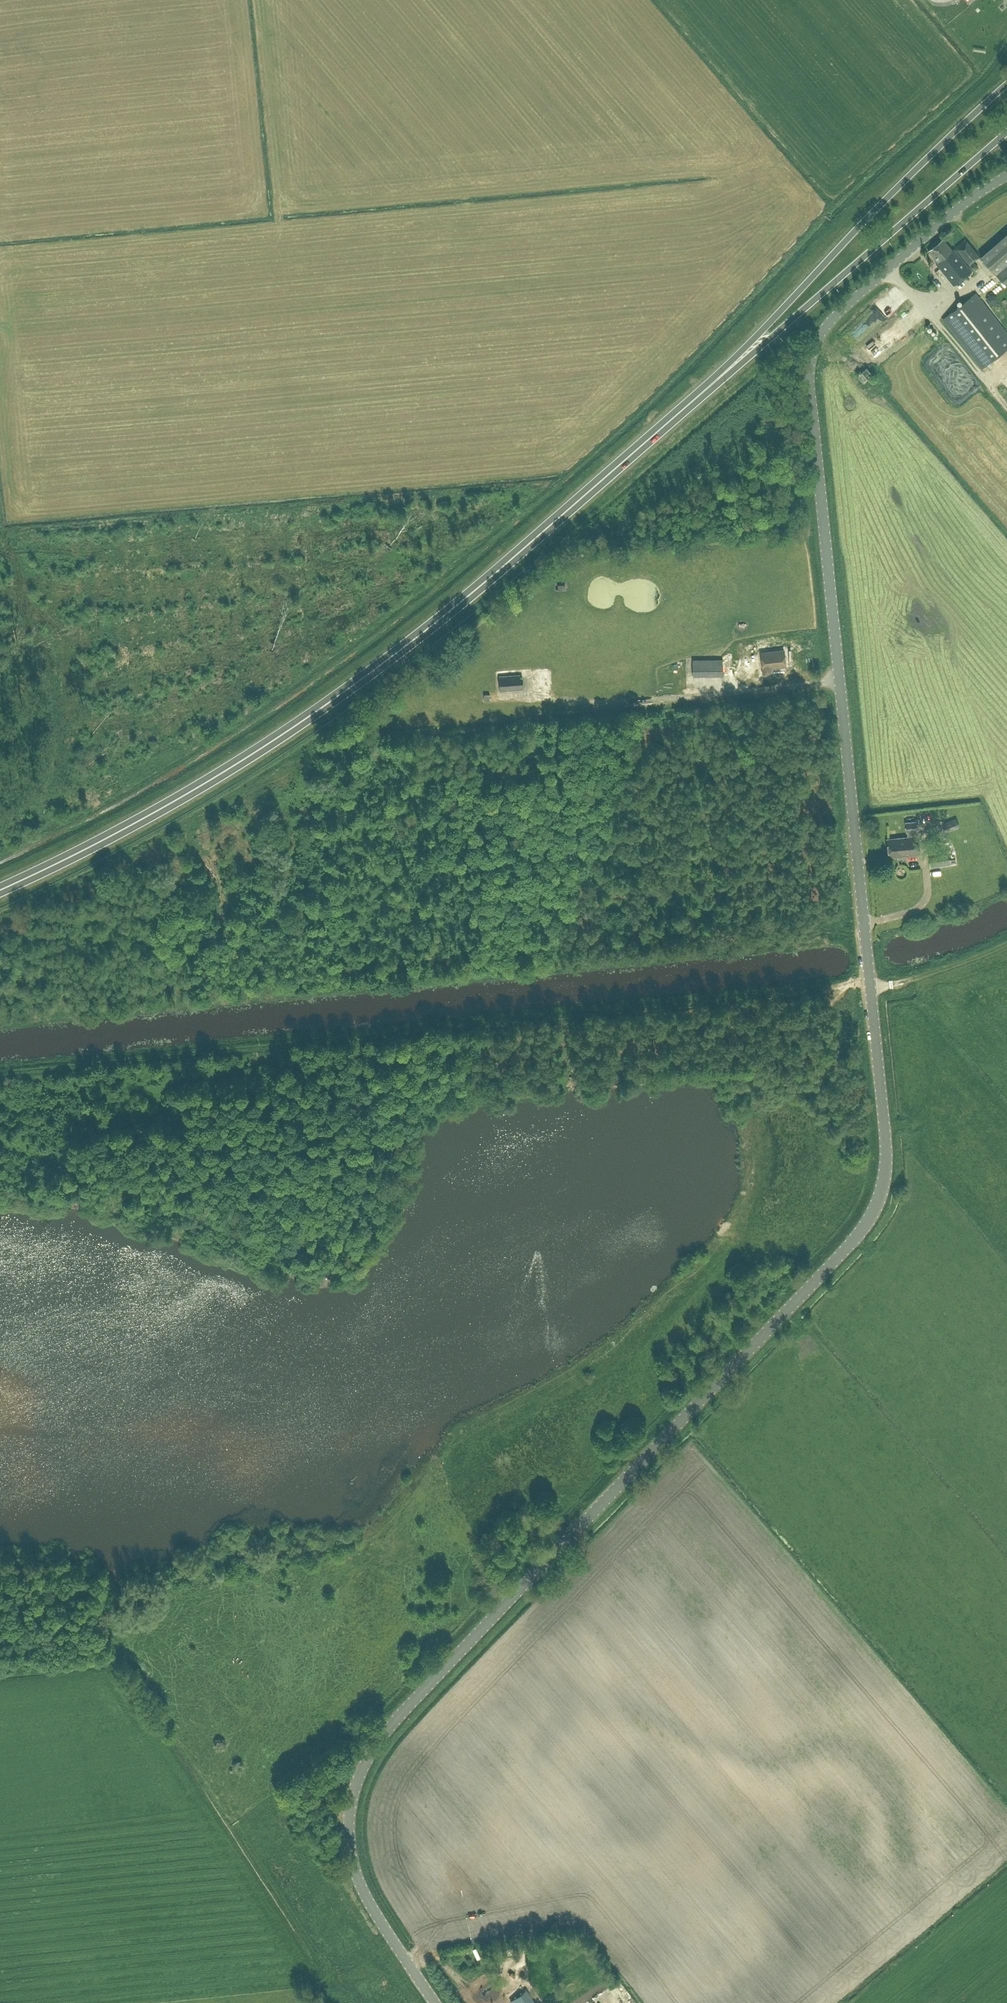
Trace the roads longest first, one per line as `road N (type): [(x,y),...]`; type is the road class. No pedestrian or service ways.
road 1 (unclassified): [(435,2002),(355,1868),(352,1807),(370,1758),(407,1709),(741,1375),(875,1216),(886,1187),(890,1140),(811,363),(822,334),(849,304),(966,203),(1006,179)]
road 2 (trunk): [(0,890),(153,814),(296,725),(474,591),(723,374)]
road 3 (trunk): [(1006,85),(868,216),(723,374)]
road 4 (trunk): [(723,374),(1006,132)]
road 5 (track): [(1006,404),(889,269)]
road 6 (track): [(396,1722),(371,1732),(334,1767),(331,1812),(350,1836)]

